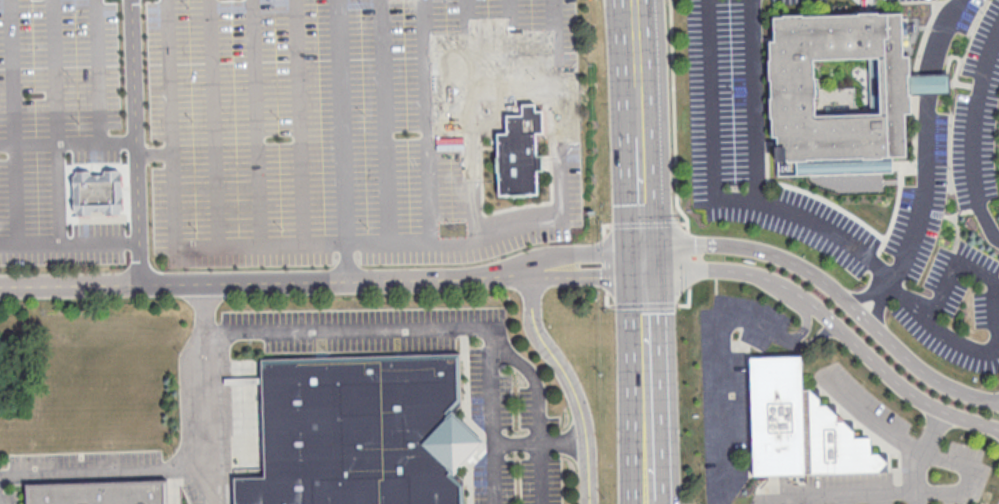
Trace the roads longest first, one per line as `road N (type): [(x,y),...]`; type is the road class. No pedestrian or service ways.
road 1 (residential): [(0,286),(409,281),(533,268)]
road 2 (residential): [(998,407),(933,382),(784,258),(703,246),(643,250)]
road 3 (residential): [(644,271),(732,269),(780,285),(911,393),(979,422)]
road 4 (residential): [(533,268),(535,326),(583,416),(589,503)]
road 5 (secondary): [(644,271),(651,499)]

